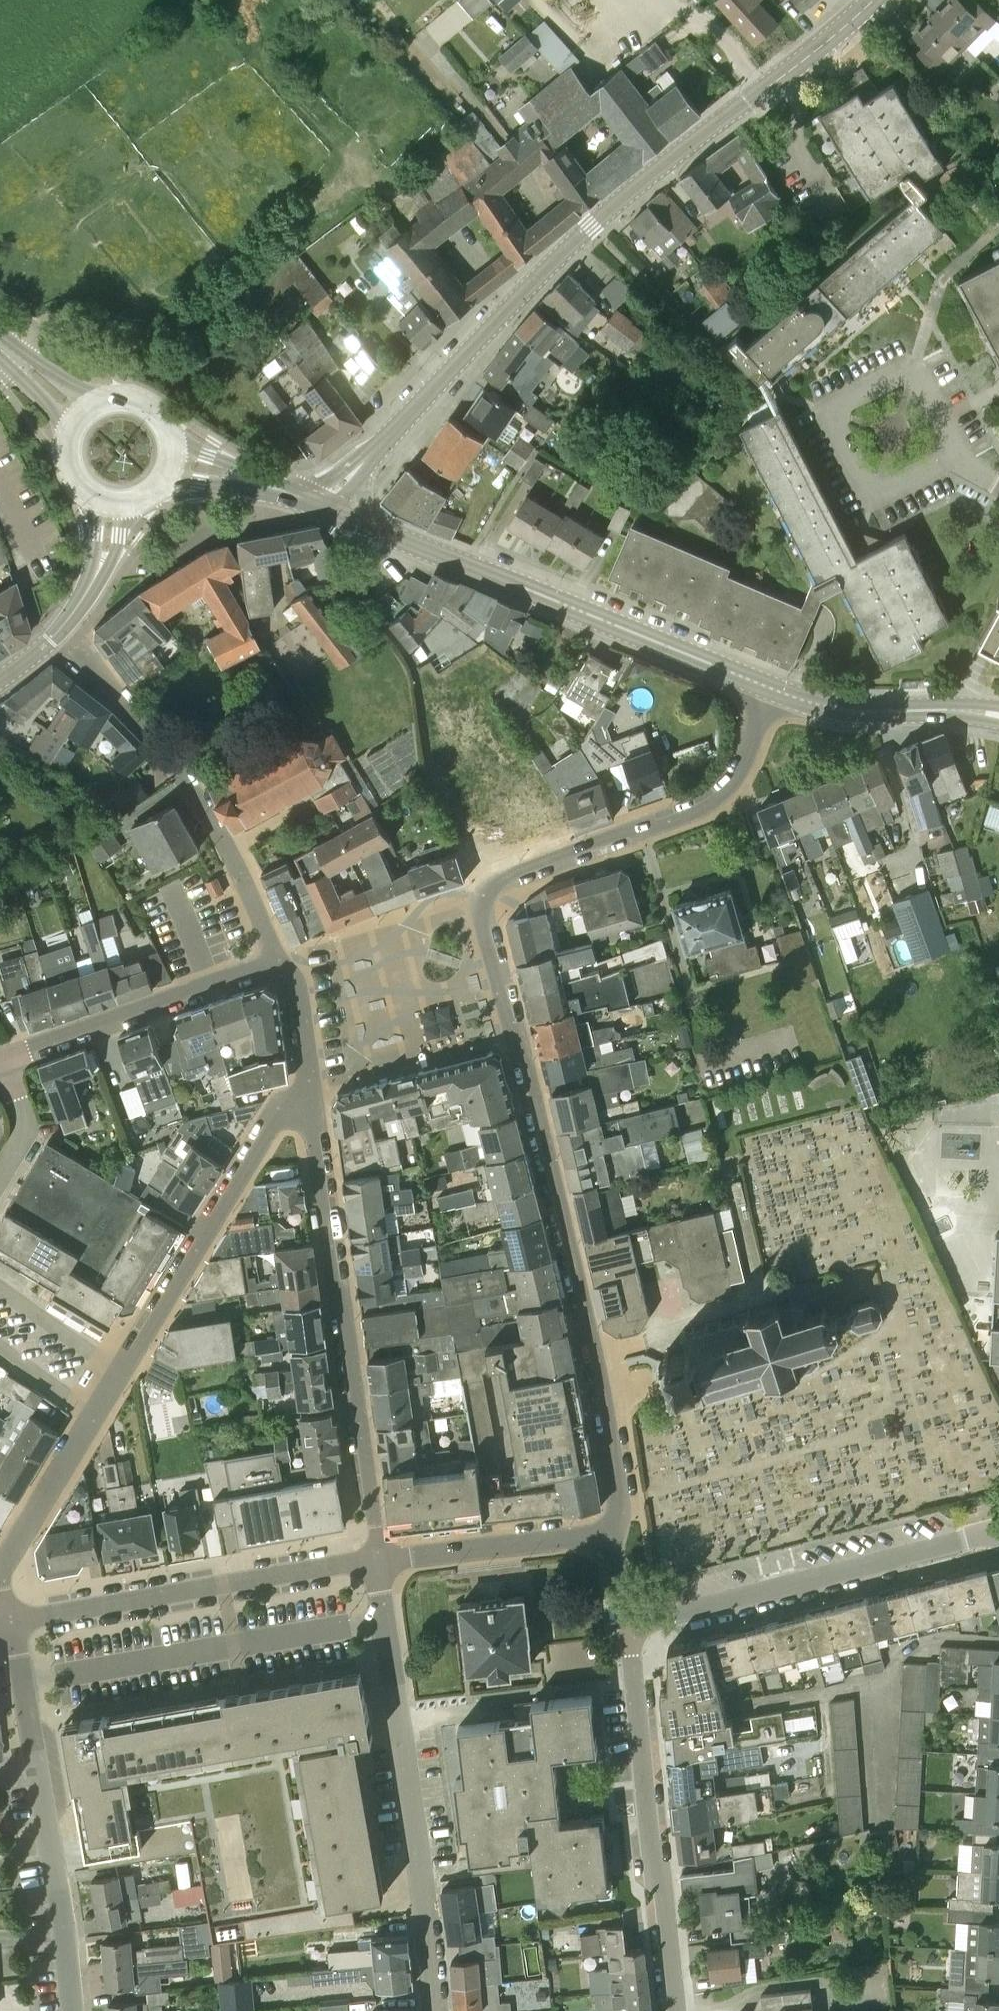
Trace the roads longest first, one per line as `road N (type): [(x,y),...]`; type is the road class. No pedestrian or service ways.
road 1 (residential): [(771,687),(726,790),(702,807),(479,888),(608,1419),(617,1512),(604,1541)]
road 2 (secondary): [(319,507),(558,257),(872,0)]
road 3 (tertiary): [(771,687),(319,507)]
road 4 (residential): [(378,1559),(311,1097)]
road 5 (residential): [(434,2010),(378,1559)]
road 6 (residential): [(70,2010),(48,1829),(8,1621)]
road 7 (residential): [(676,2010),(628,1619)]
road 8 (residential): [(628,1619),(998,1536)]
road 9 (residential): [(8,1621),(378,1559)]
road 10 (residential): [(275,962),(241,874),(195,793),(77,651)]
road 11 (residential): [(311,1097),(286,1104),(121,1372)]
road 12 (unclassified): [(3,1060),(275,962)]
road 13 (residential): [(378,1559),(574,1536),(604,1541)]
road 14 (tertiary): [(977,711),(857,711),(771,687)]
road 15 (residential): [(961,458),(872,502),(828,412)]
road 16 (residential): [(828,412),(913,367),(961,458)]
road 17 (residential): [(94,1415),(0,1570)]
road 18 (residential): [(255,523),(99,575)]
road 19 (secondary): [(319,507),(170,460)]
road 20 (residential): [(121,1372),(0,1290)]
road 21 (secondary): [(170,460),(165,428),(145,407),(121,400),(86,412)]
road 22 (residential): [(0,1175),(22,1136),(3,1060)]
road 23 (residential): [(291,978),(311,1097)]

